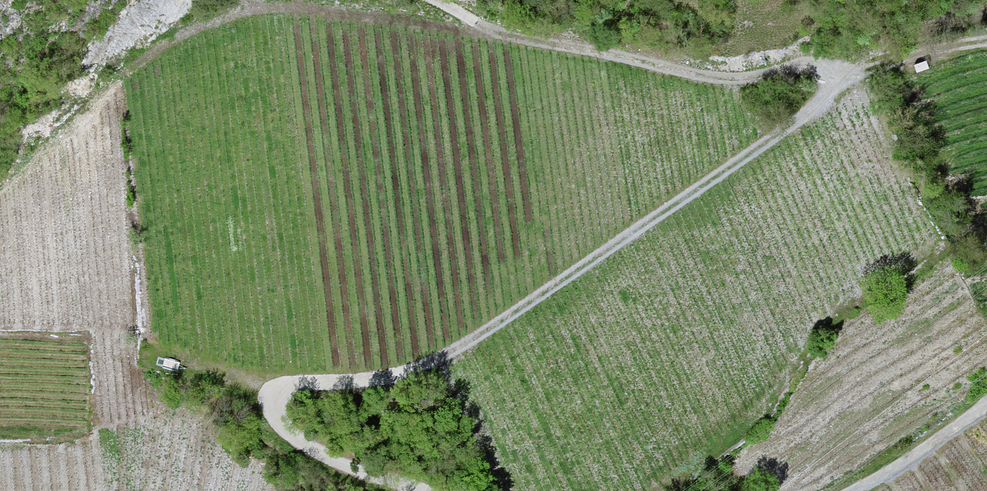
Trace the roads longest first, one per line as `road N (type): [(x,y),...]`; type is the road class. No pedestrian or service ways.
road 1 (track): [(412,490),(298,442),(276,419),(271,400),(279,387),(378,384),(457,353),(820,106),(846,70)]
road 2 (track): [(846,70),(804,65),(726,81),(513,32),(437,0)]
road 3 (track): [(855,490),(986,407)]
road 4 (track): [(986,18),(872,52),(846,70)]
road 5 (track): [(846,70),(986,44)]

